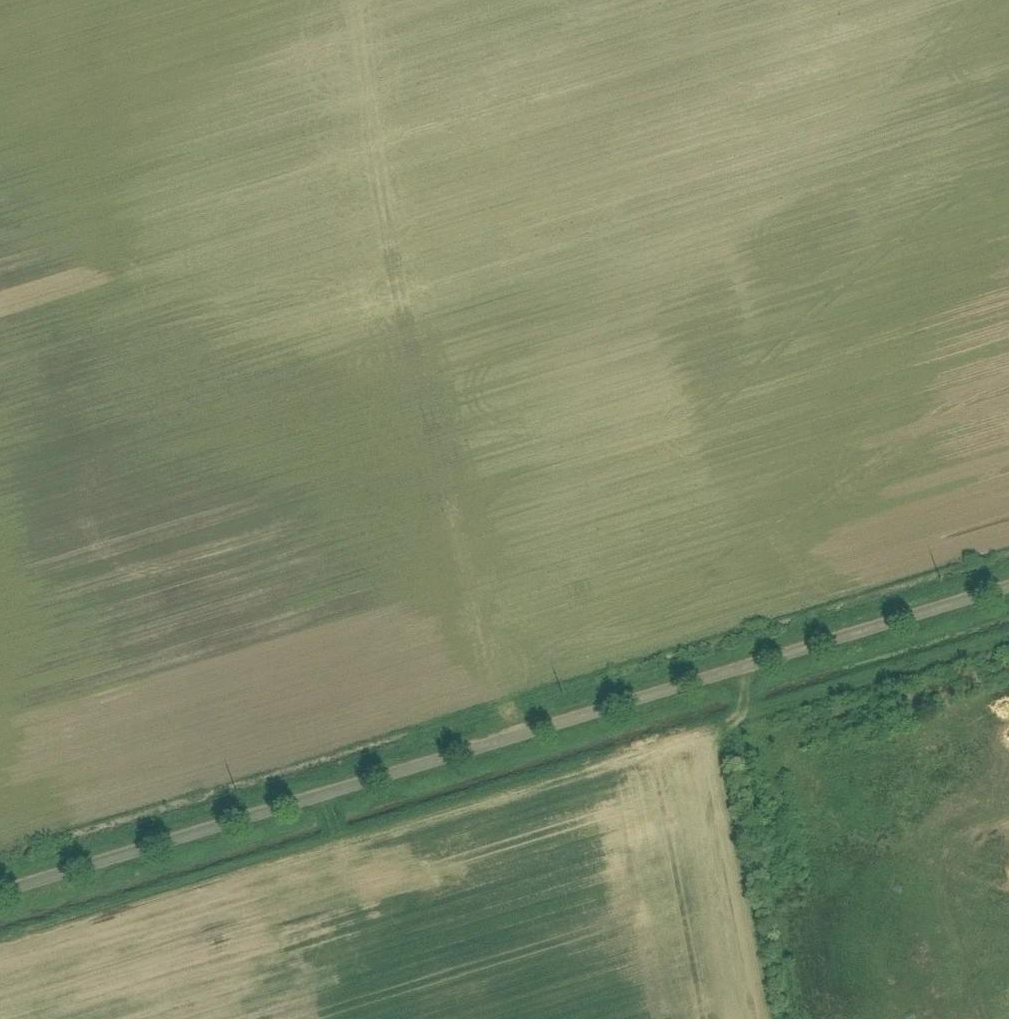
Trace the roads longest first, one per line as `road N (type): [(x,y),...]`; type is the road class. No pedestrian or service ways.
road 1 (unclassified): [(0,894),(1008,588)]

